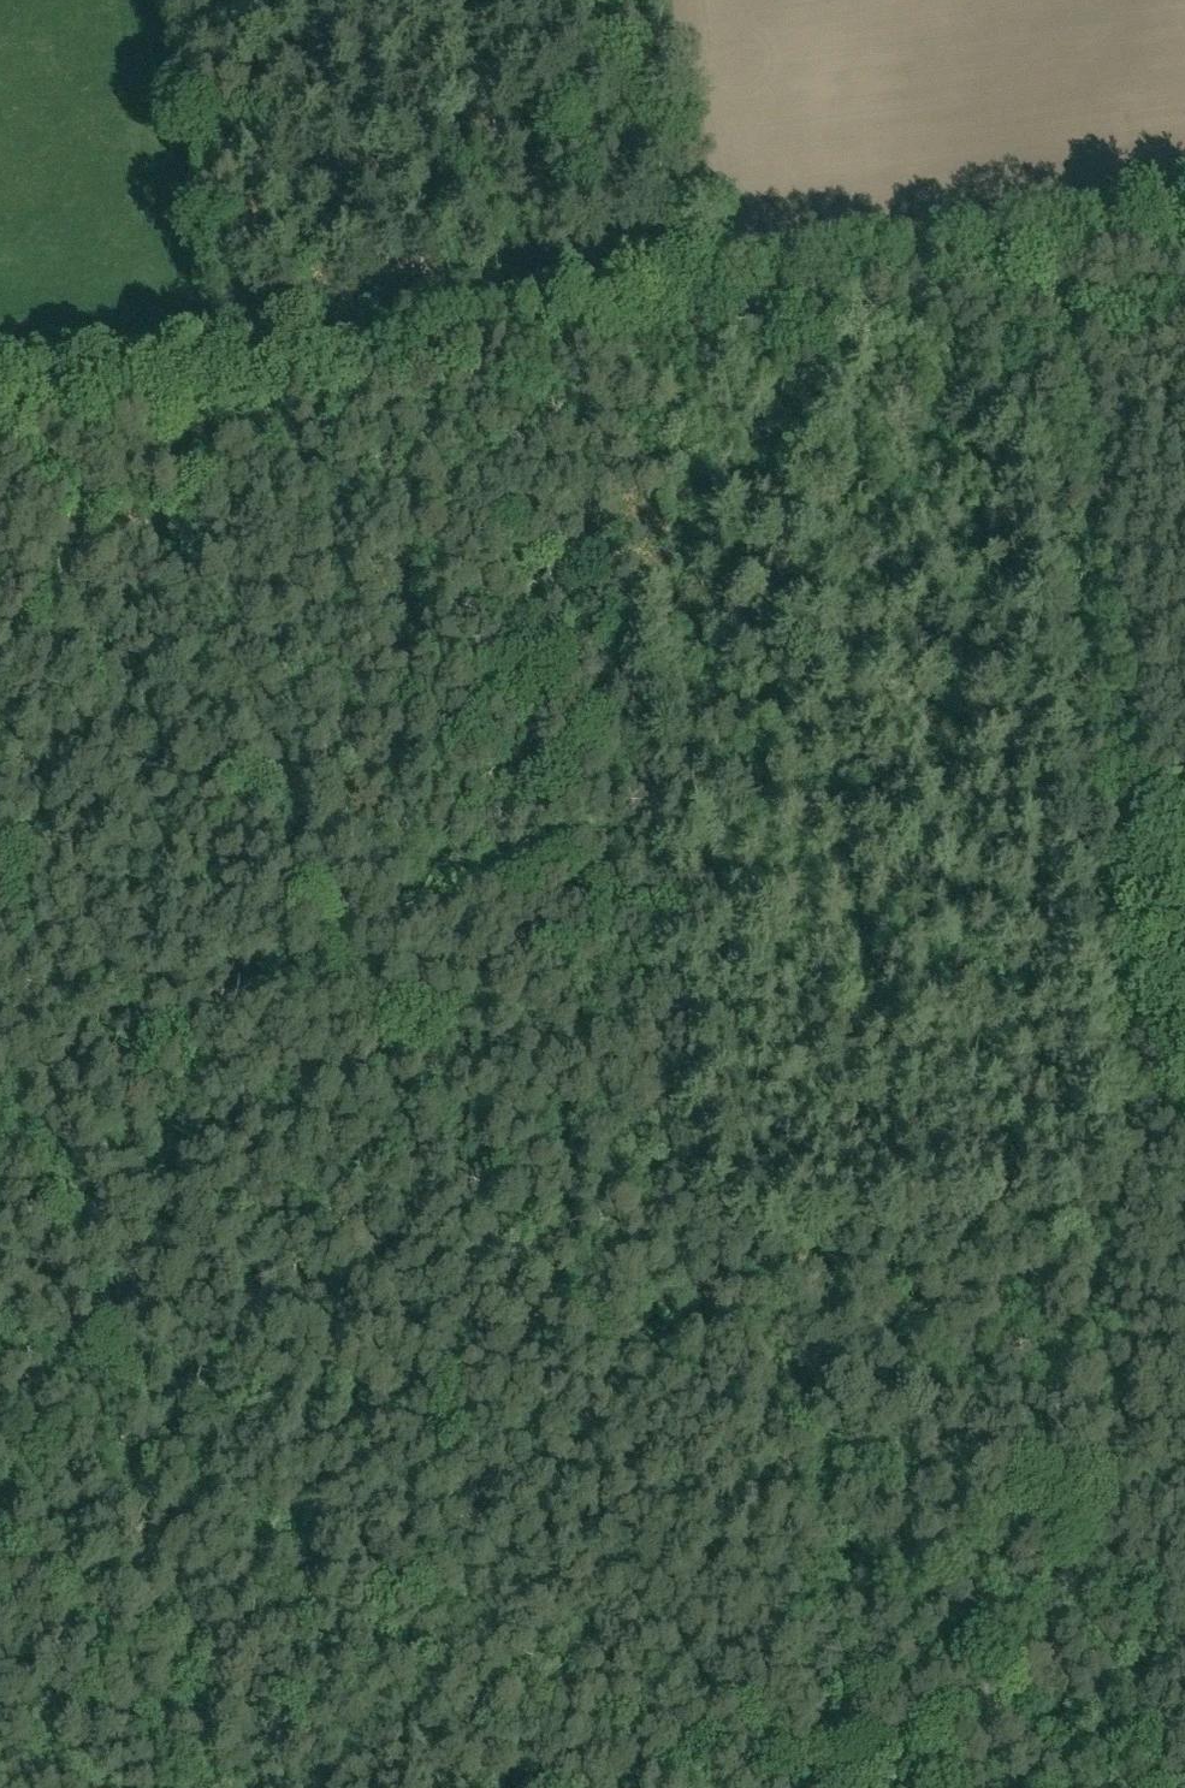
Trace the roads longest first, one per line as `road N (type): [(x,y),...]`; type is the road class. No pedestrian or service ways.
road 1 (unclassified): [(0,410),(1184,237)]

